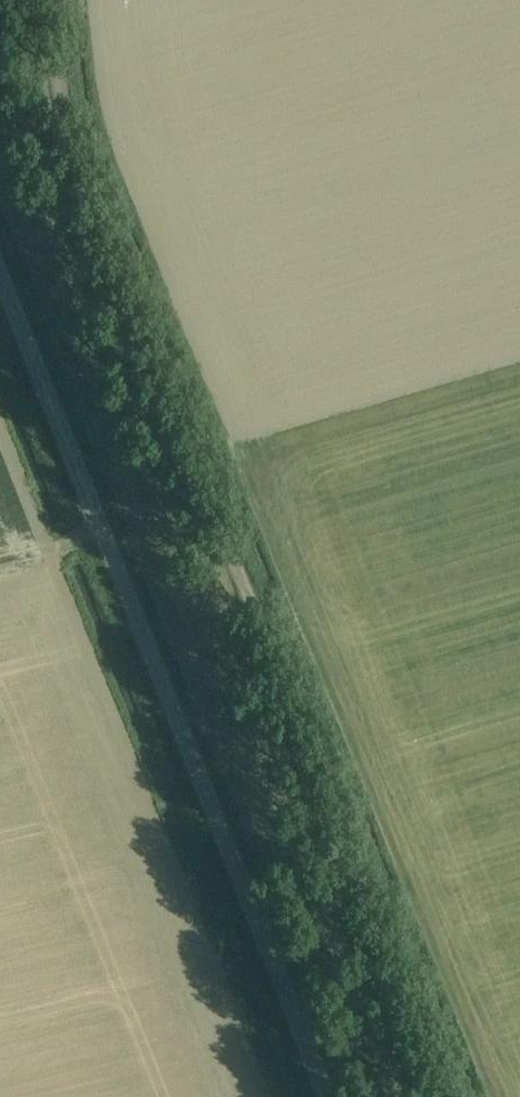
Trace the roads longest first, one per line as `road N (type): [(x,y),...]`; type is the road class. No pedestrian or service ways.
road 1 (track): [(456,1096),(82,183),(59,98),(50,0)]
road 2 (unclassified): [(0,262),(328,1096)]

